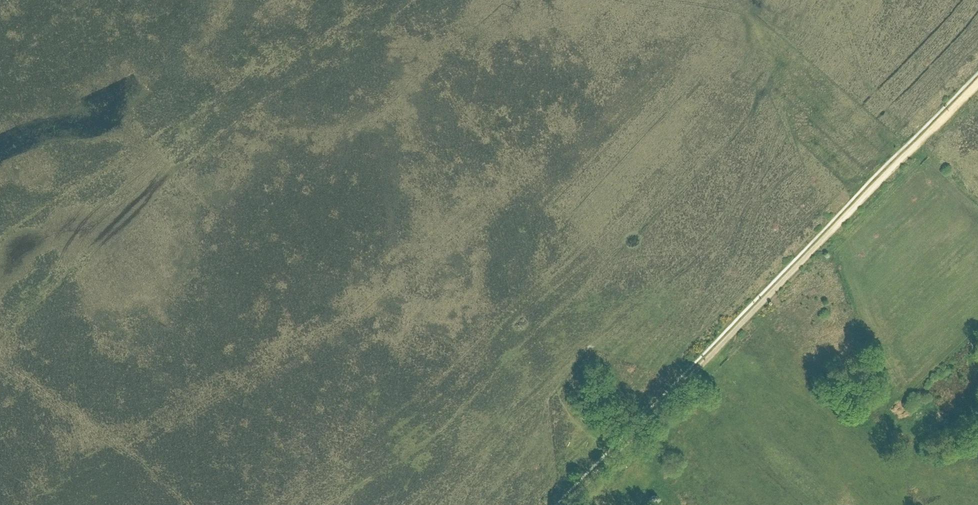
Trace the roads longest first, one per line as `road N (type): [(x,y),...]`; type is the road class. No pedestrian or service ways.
road 1 (track): [(565,504),(977,82)]

